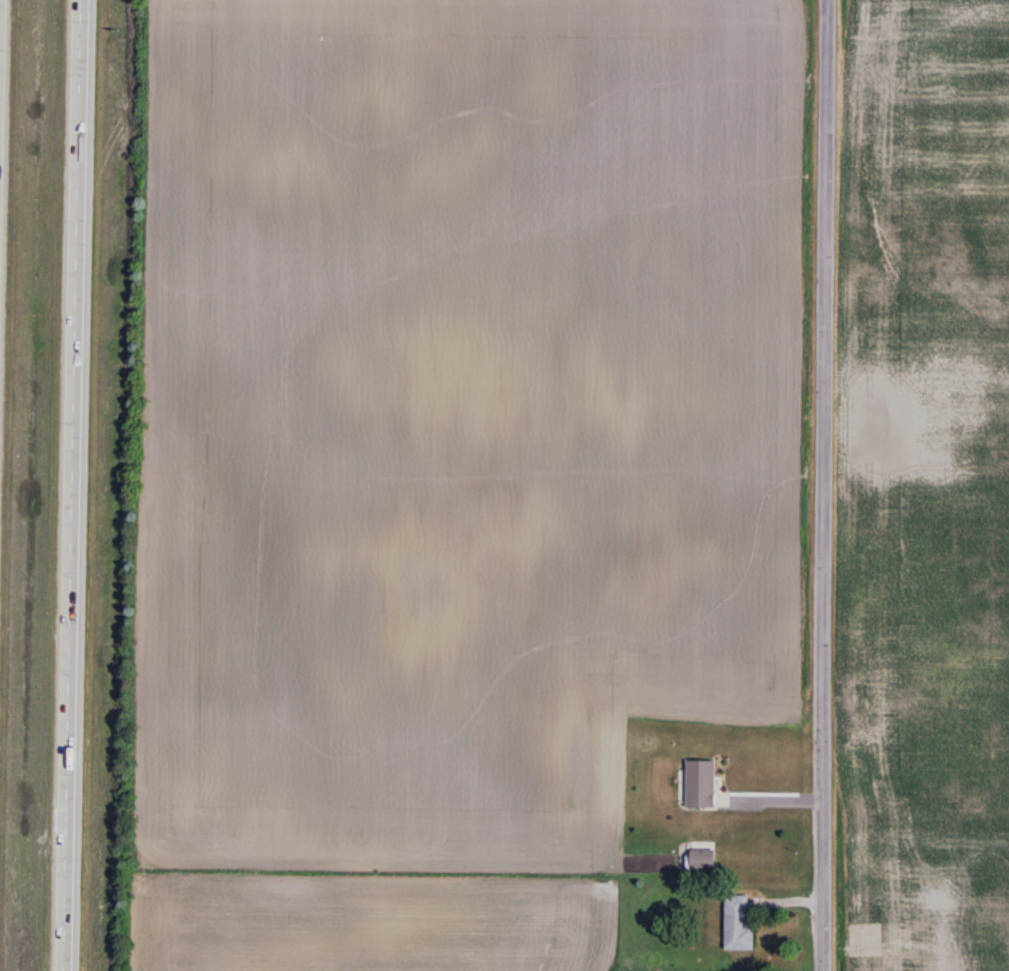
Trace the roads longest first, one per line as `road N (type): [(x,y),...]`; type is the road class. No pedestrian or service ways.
road 1 (motorway): [(65,970),(81,0)]
road 2 (residential): [(823,970),(826,0)]

